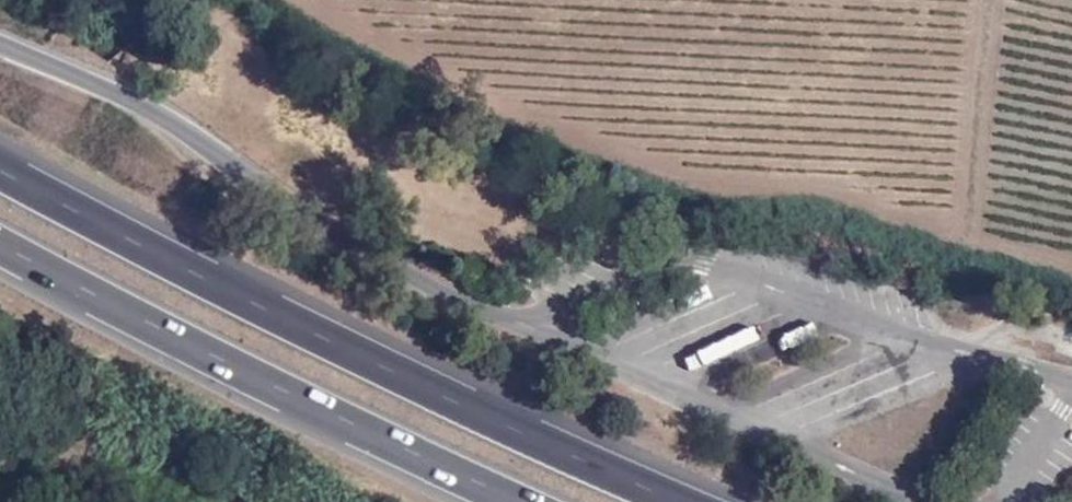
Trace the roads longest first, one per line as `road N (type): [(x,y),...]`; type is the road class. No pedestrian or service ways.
road 1 (motorway): [(692,501),(259,306),(0,169)]
road 2 (motorway): [(573,336),(453,294),(342,241),(131,98),(0,44)]
road 3 (motorway): [(0,240),(221,357),(530,501)]

